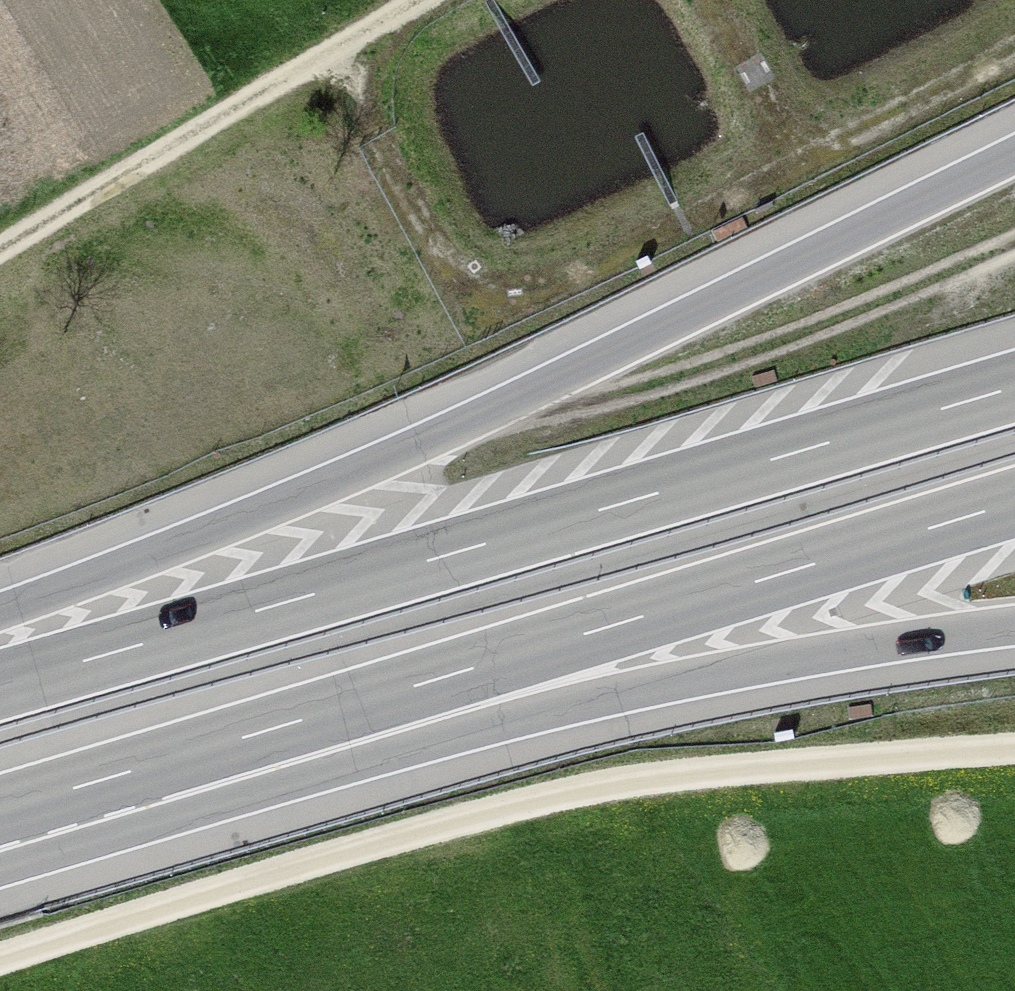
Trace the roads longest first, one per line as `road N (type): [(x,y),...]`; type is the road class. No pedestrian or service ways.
road 1 (motorway): [(1014,151),(0,636)]
road 2 (motorway): [(1014,386),(0,689)]
road 3 (track): [(0,965),(625,780),(1014,756)]
road 4 (motorway): [(178,761),(1014,505)]
road 5 (motorway): [(178,761),(1014,628)]
road 6 (track): [(419,0),(0,255)]
road 7 (motorway): [(0,812),(178,761)]

